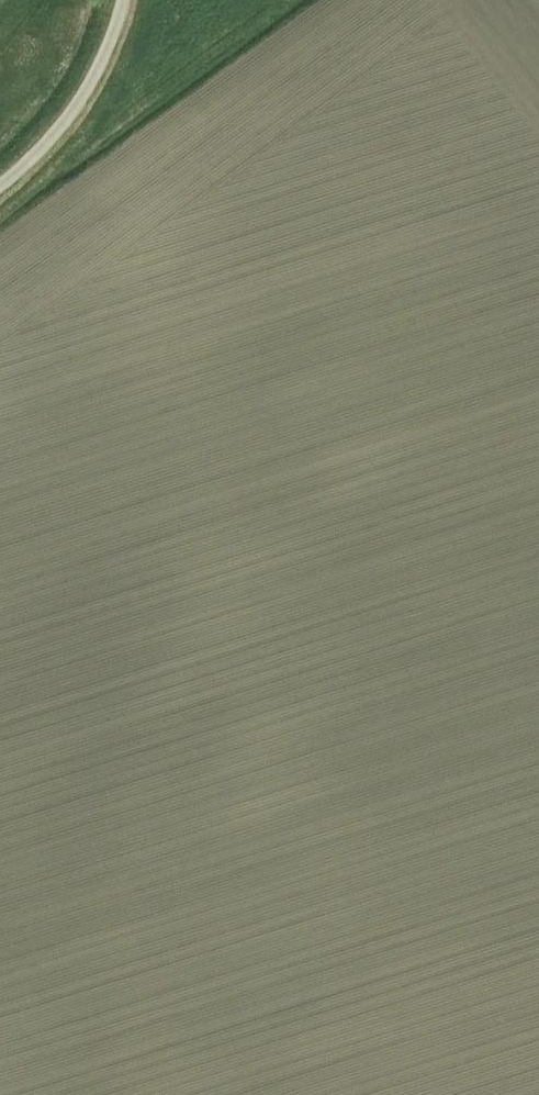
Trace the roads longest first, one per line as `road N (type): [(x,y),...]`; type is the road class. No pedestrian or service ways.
road 1 (unclassified): [(125,0),(84,93),(40,150),(0,184)]

